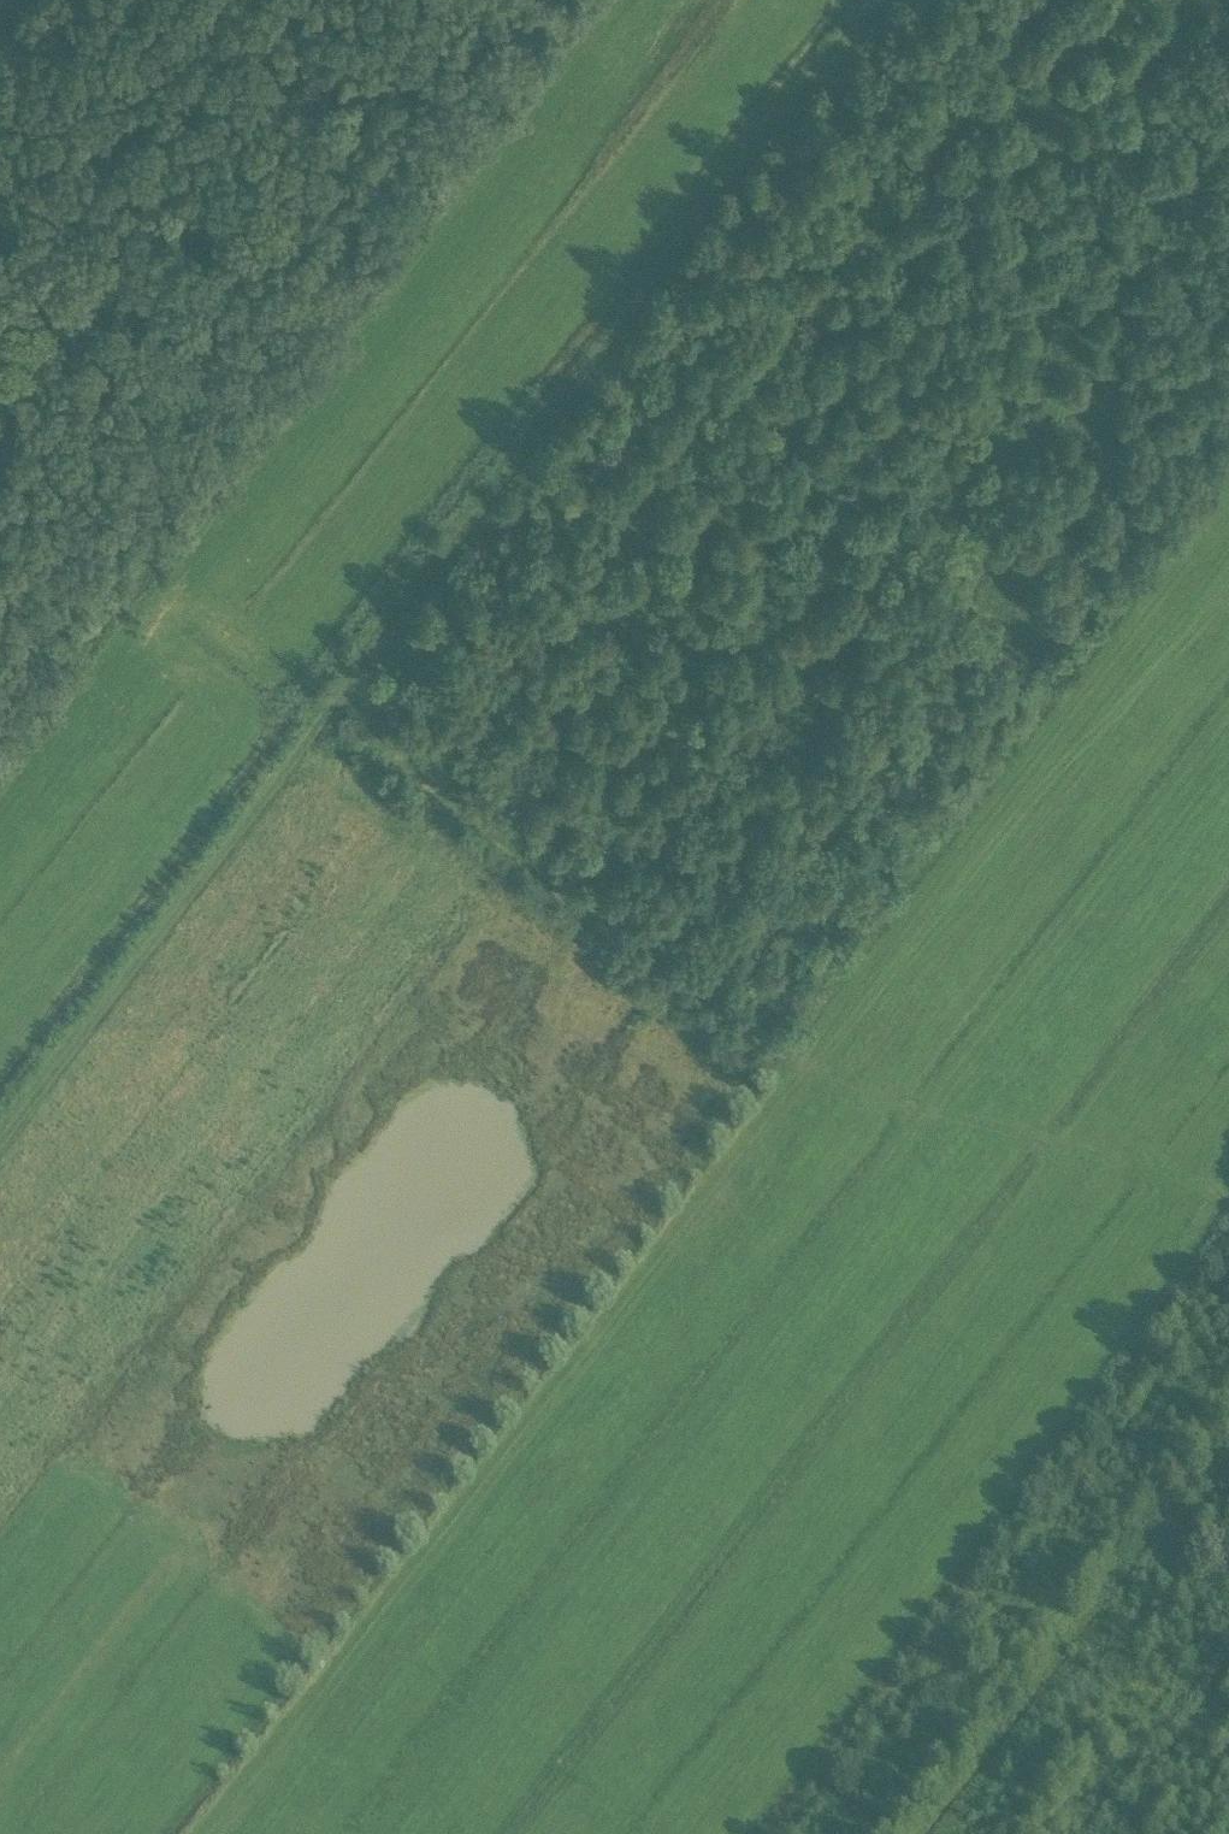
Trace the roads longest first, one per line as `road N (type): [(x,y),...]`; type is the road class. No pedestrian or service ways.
road 1 (track): [(0,1144),(877,0)]

